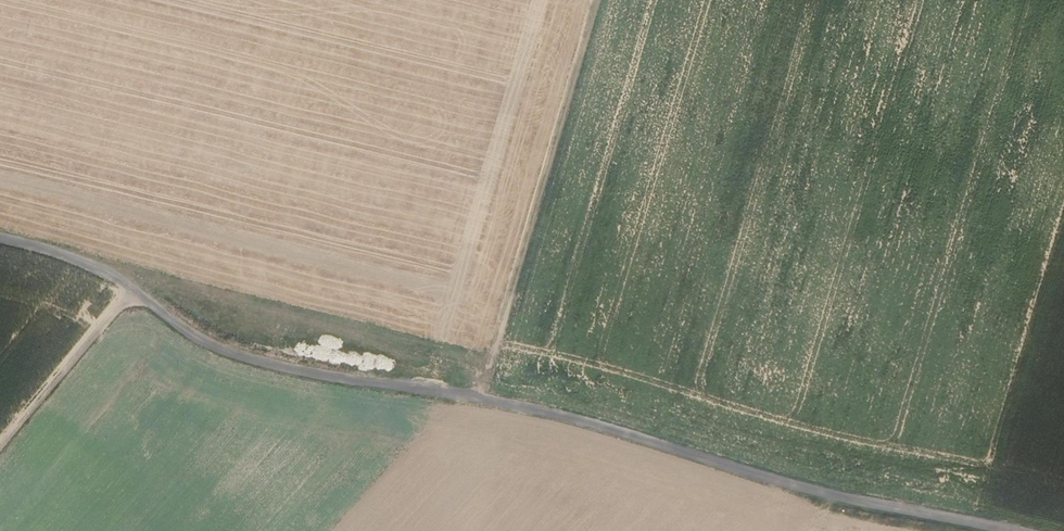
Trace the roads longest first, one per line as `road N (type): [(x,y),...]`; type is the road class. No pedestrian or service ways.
road 1 (track): [(0,238),(108,274),(198,337),(260,360),(555,415),(808,489),(1012,530)]
road 2 (track): [(473,400),(597,0)]
road 3 (track): [(130,291),(0,446)]

